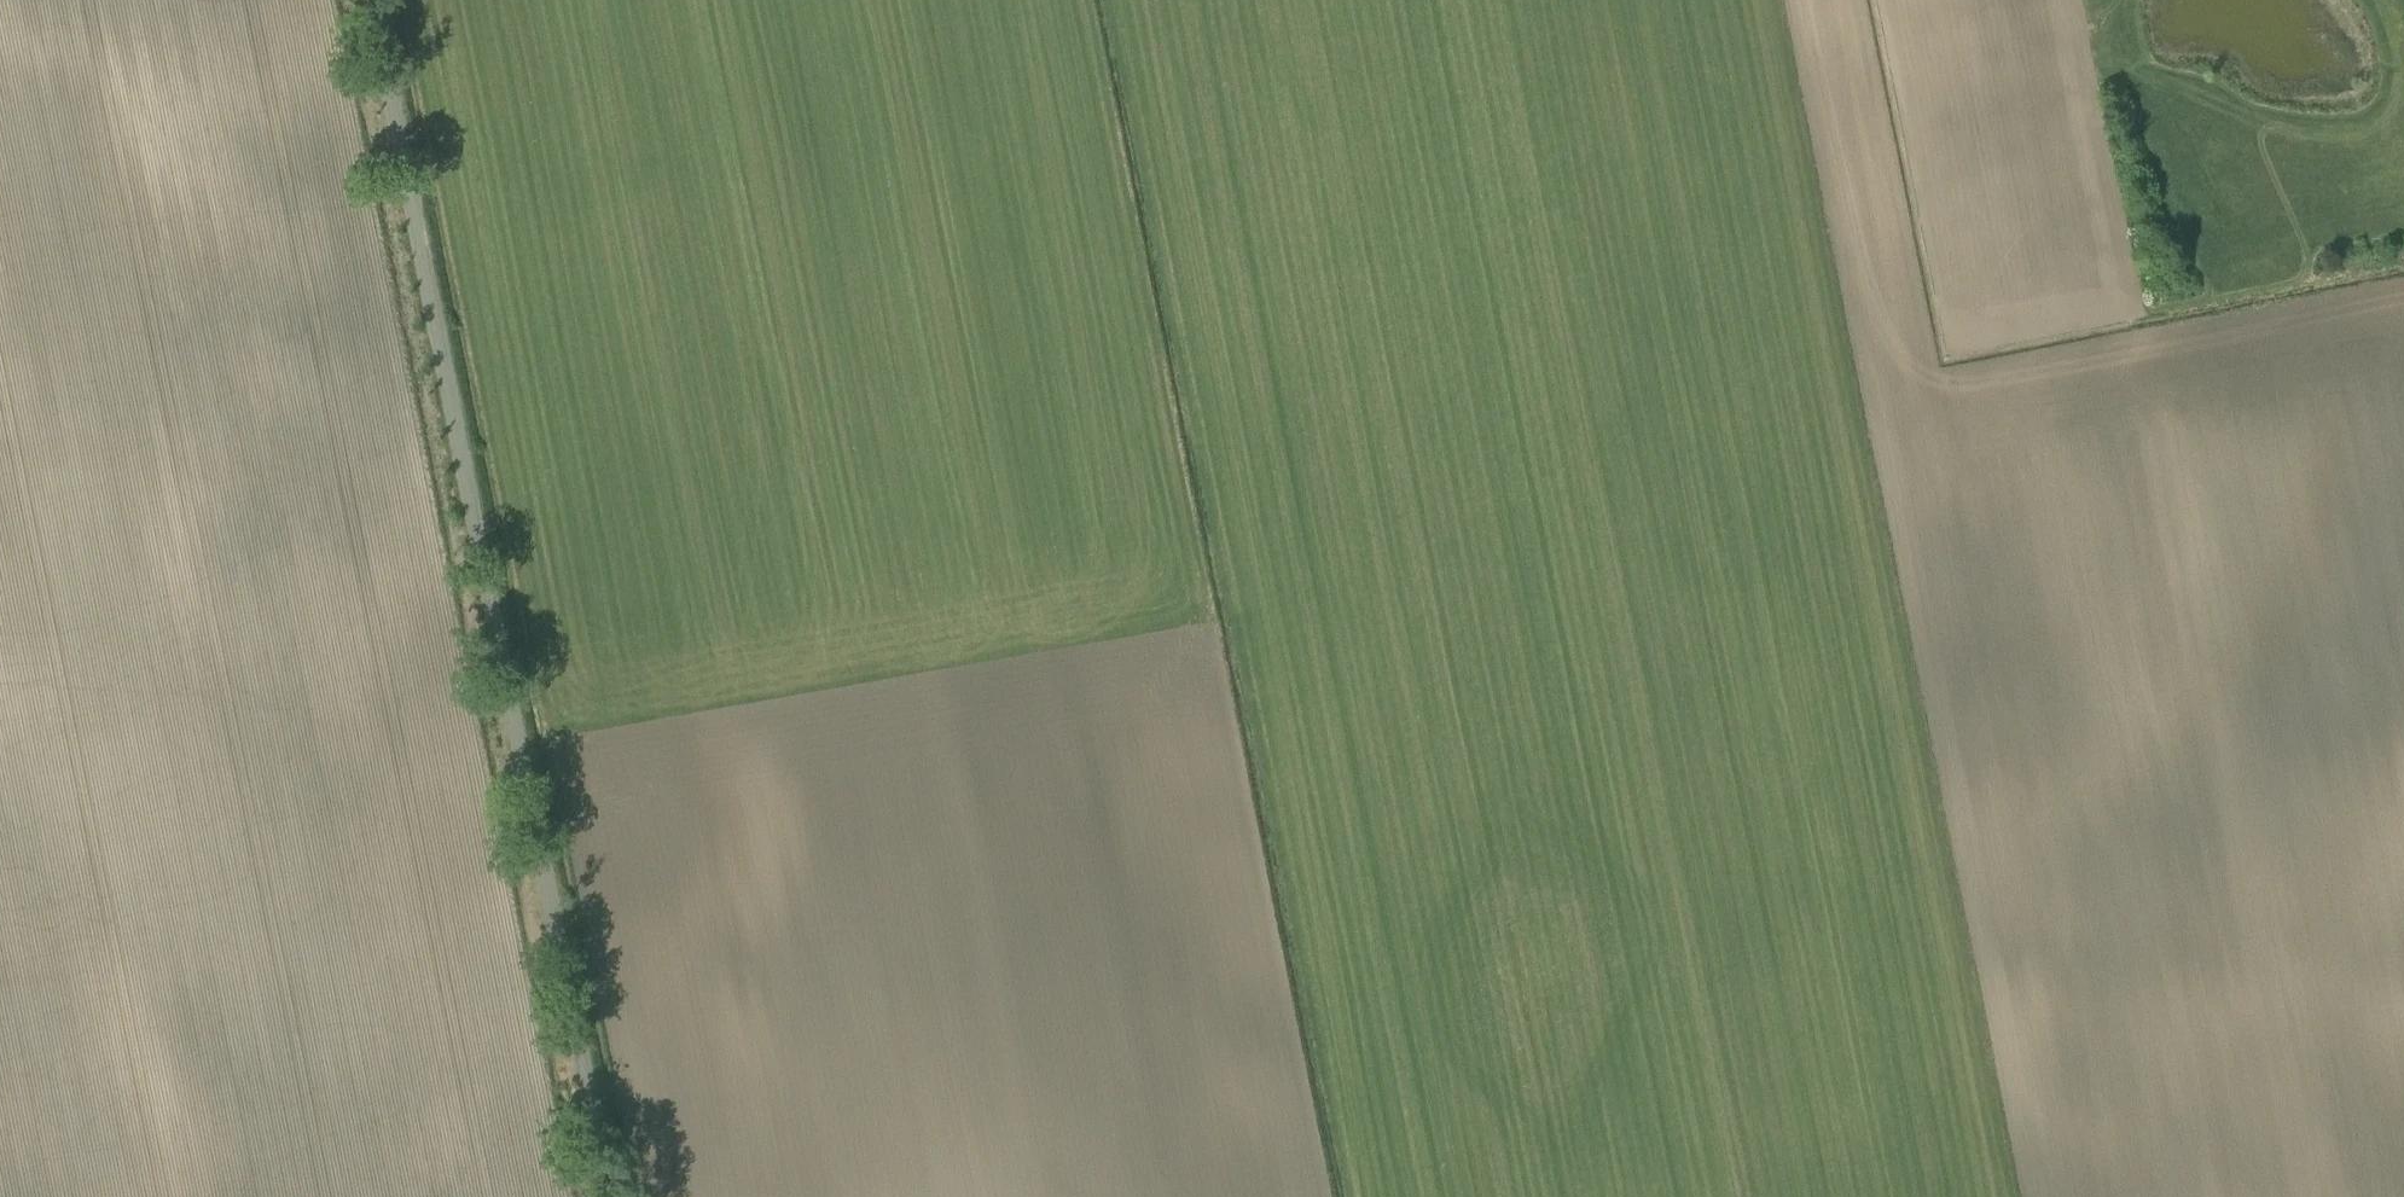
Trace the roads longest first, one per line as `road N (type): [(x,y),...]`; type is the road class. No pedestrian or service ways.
road 1 (unclassified): [(603,1196),(367,0)]

